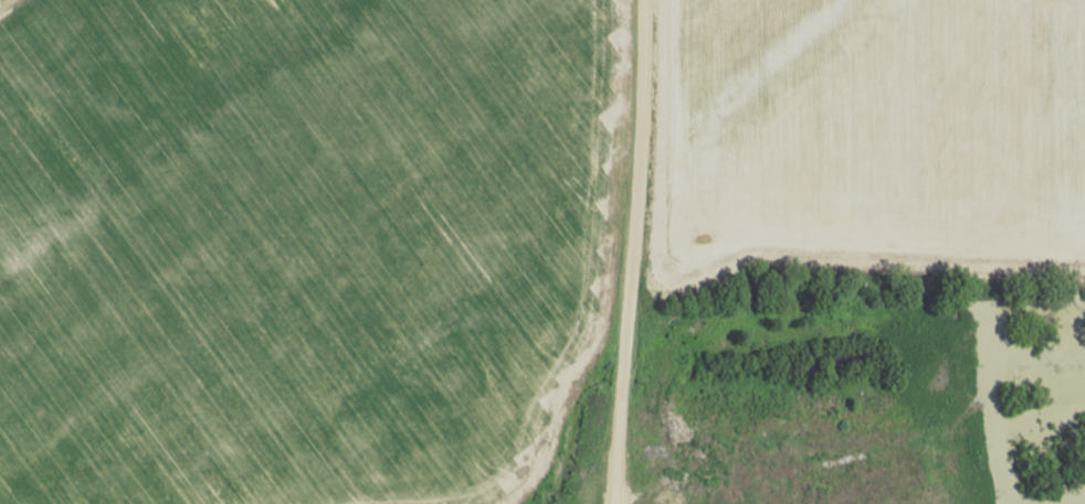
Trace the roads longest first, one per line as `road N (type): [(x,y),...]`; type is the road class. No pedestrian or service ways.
road 1 (track): [(622,503),(640,0)]

